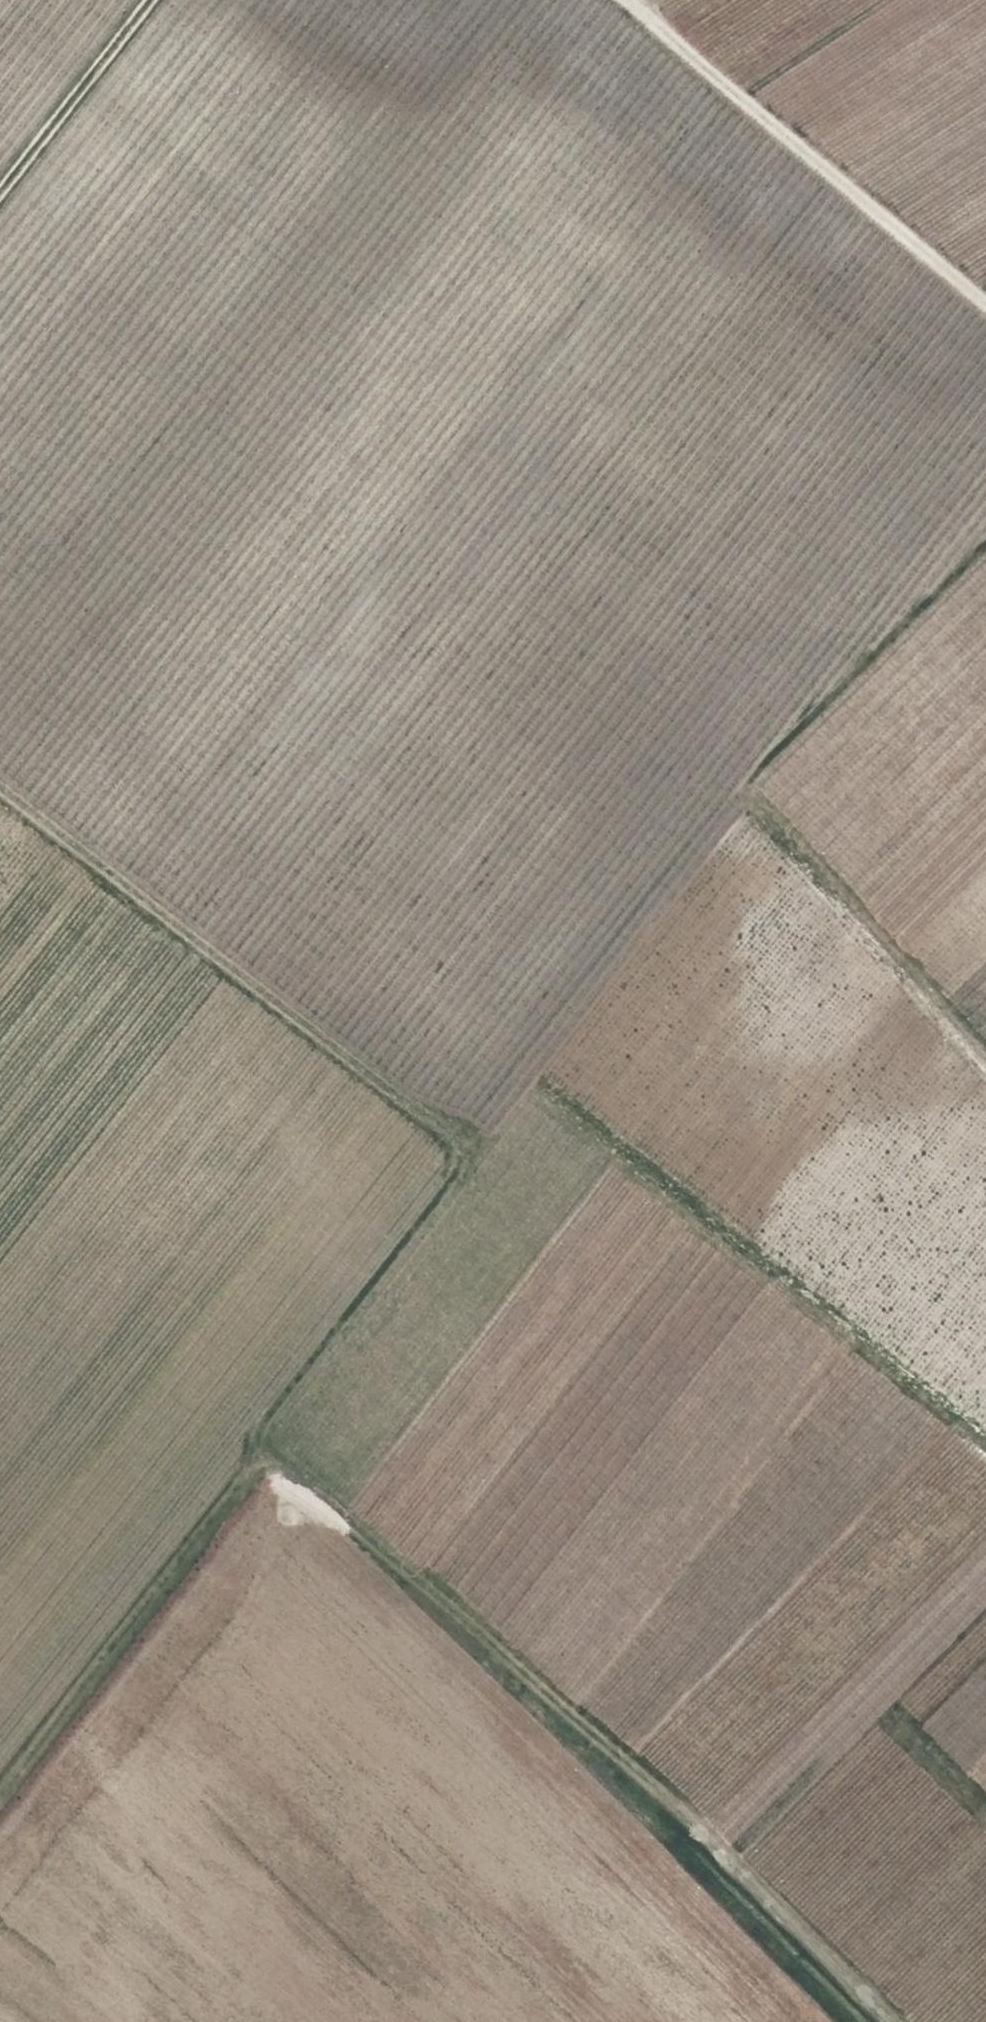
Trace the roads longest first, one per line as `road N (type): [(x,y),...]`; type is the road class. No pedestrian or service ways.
road 1 (track): [(893,2021),(320,1462),(279,1452),(257,1466),(0,1801)]
road 2 (track): [(467,1146),(0,780)]
road 3 (unclassified): [(985,300),(638,0)]
road 4 (track): [(985,1052),(750,793)]
road 5 (track): [(0,198),(154,0)]

